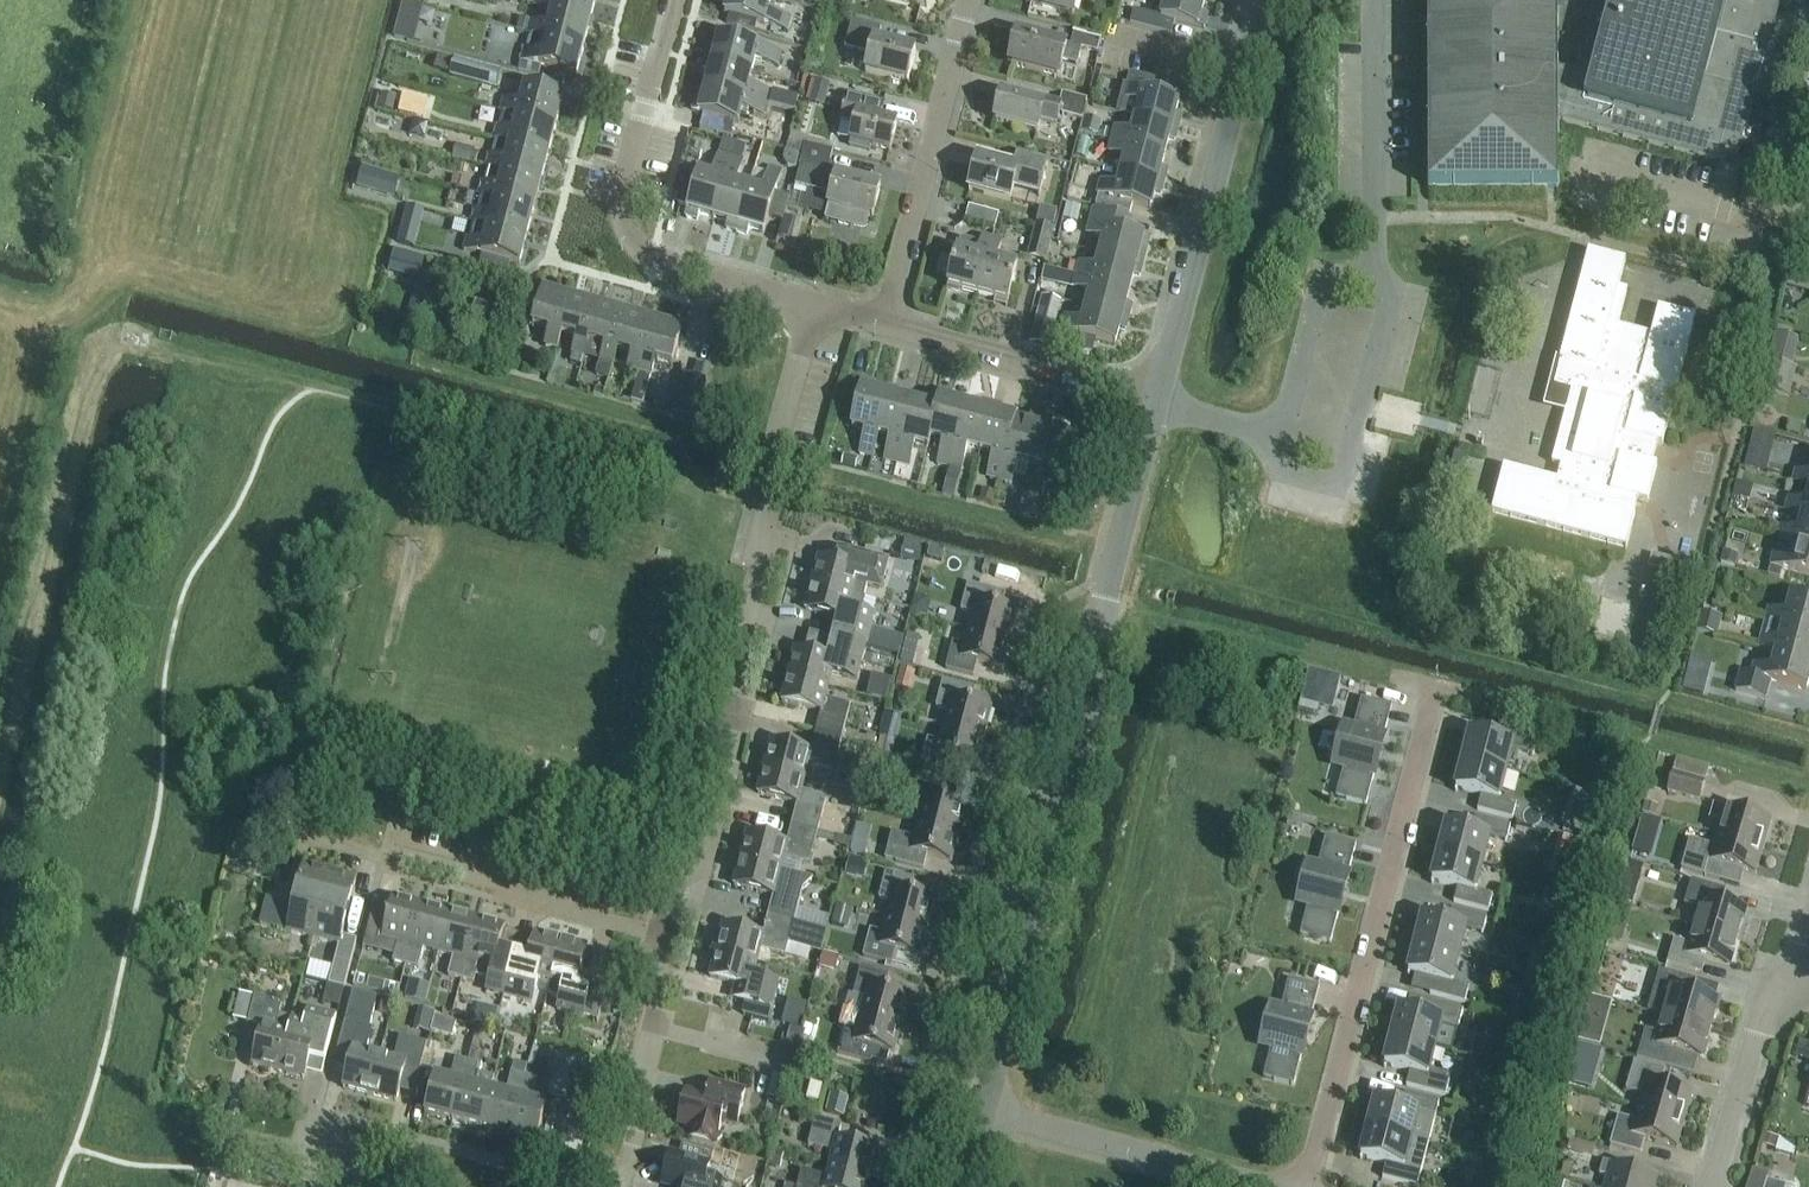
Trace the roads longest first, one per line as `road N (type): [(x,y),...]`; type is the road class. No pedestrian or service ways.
road 1 (unclassified): [(984,1111),(1104,649),(1108,595),(1157,401)]
road 2 (residential): [(1307,1186),(1436,687)]
road 3 (residential): [(666,941),(676,908),(696,882),(729,767),(727,693),(759,570),(762,506)]
road 4 (residential): [(812,307),(656,259),(634,245),(622,219),(621,197),(673,0)]
road 5 (unclassified): [(1157,401),(1260,0)]
road 6 (residential): [(666,941),(573,917),(563,901),(304,839)]
road 7 (residential): [(884,323),(972,0)]
road 8 (residential): [(1264,1186),(984,1111)]
road 9 (residential): [(1157,401),(884,323)]
road 10 (residential): [(1795,983),(1755,1037),(1715,1186)]
road 11 (residential): [(762,506),(812,307)]
road 12 (residential): [(620,1186),(650,1070),(650,1027)]
road 13 (residential): [(779,1065),(650,1027)]
road 14 (residential): [(352,1186),(347,1174),(239,1145)]

